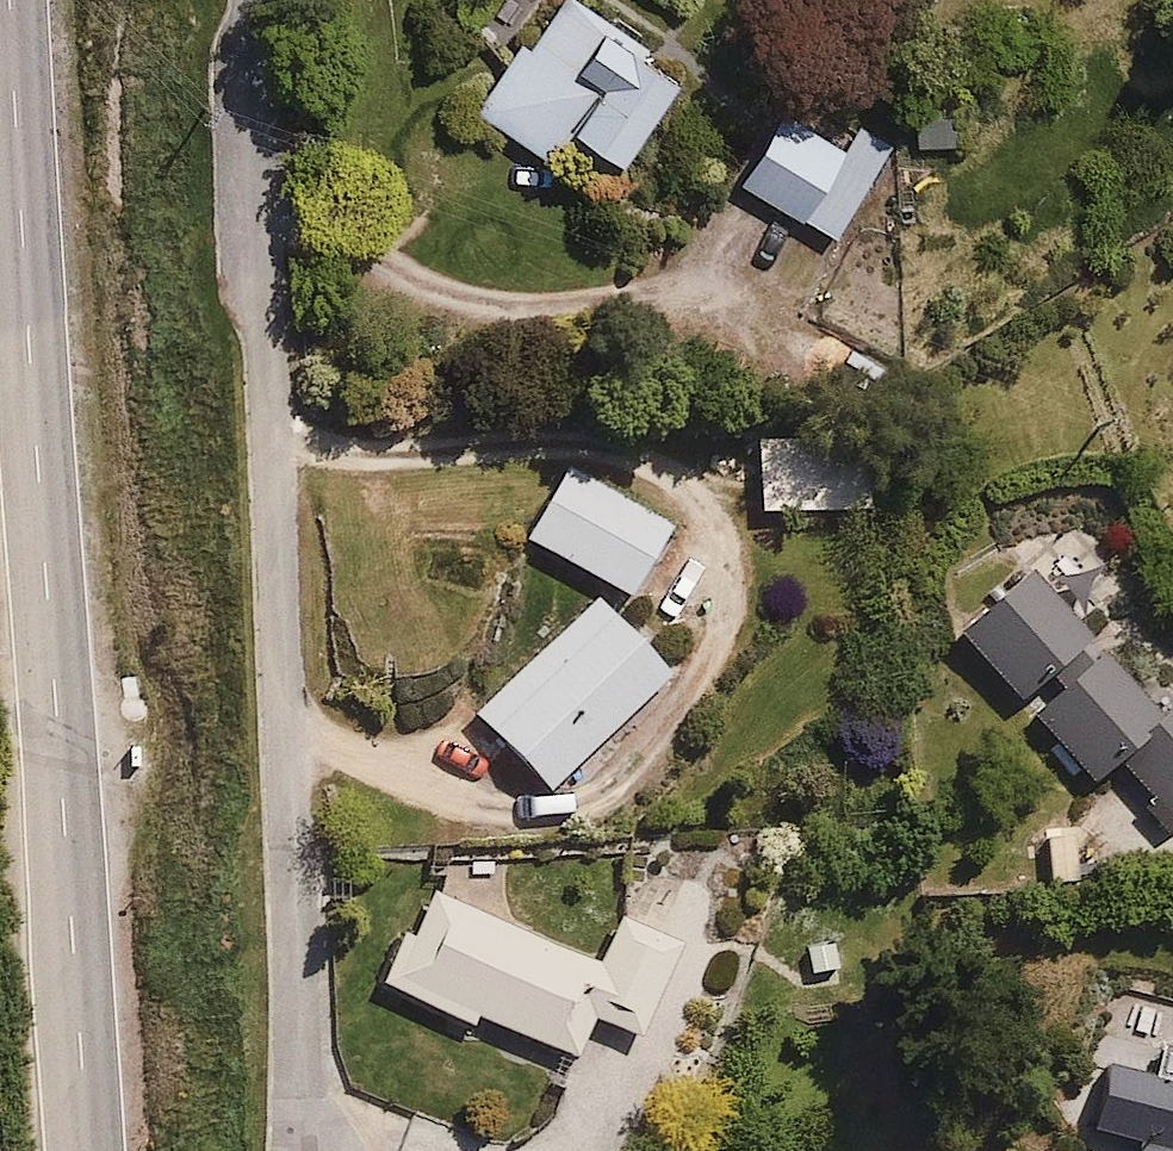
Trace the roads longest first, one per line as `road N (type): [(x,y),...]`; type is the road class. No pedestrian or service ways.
road 1 (tertiary): [(87,1150),(8,0)]
road 2 (residential): [(252,0),(301,1150)]

